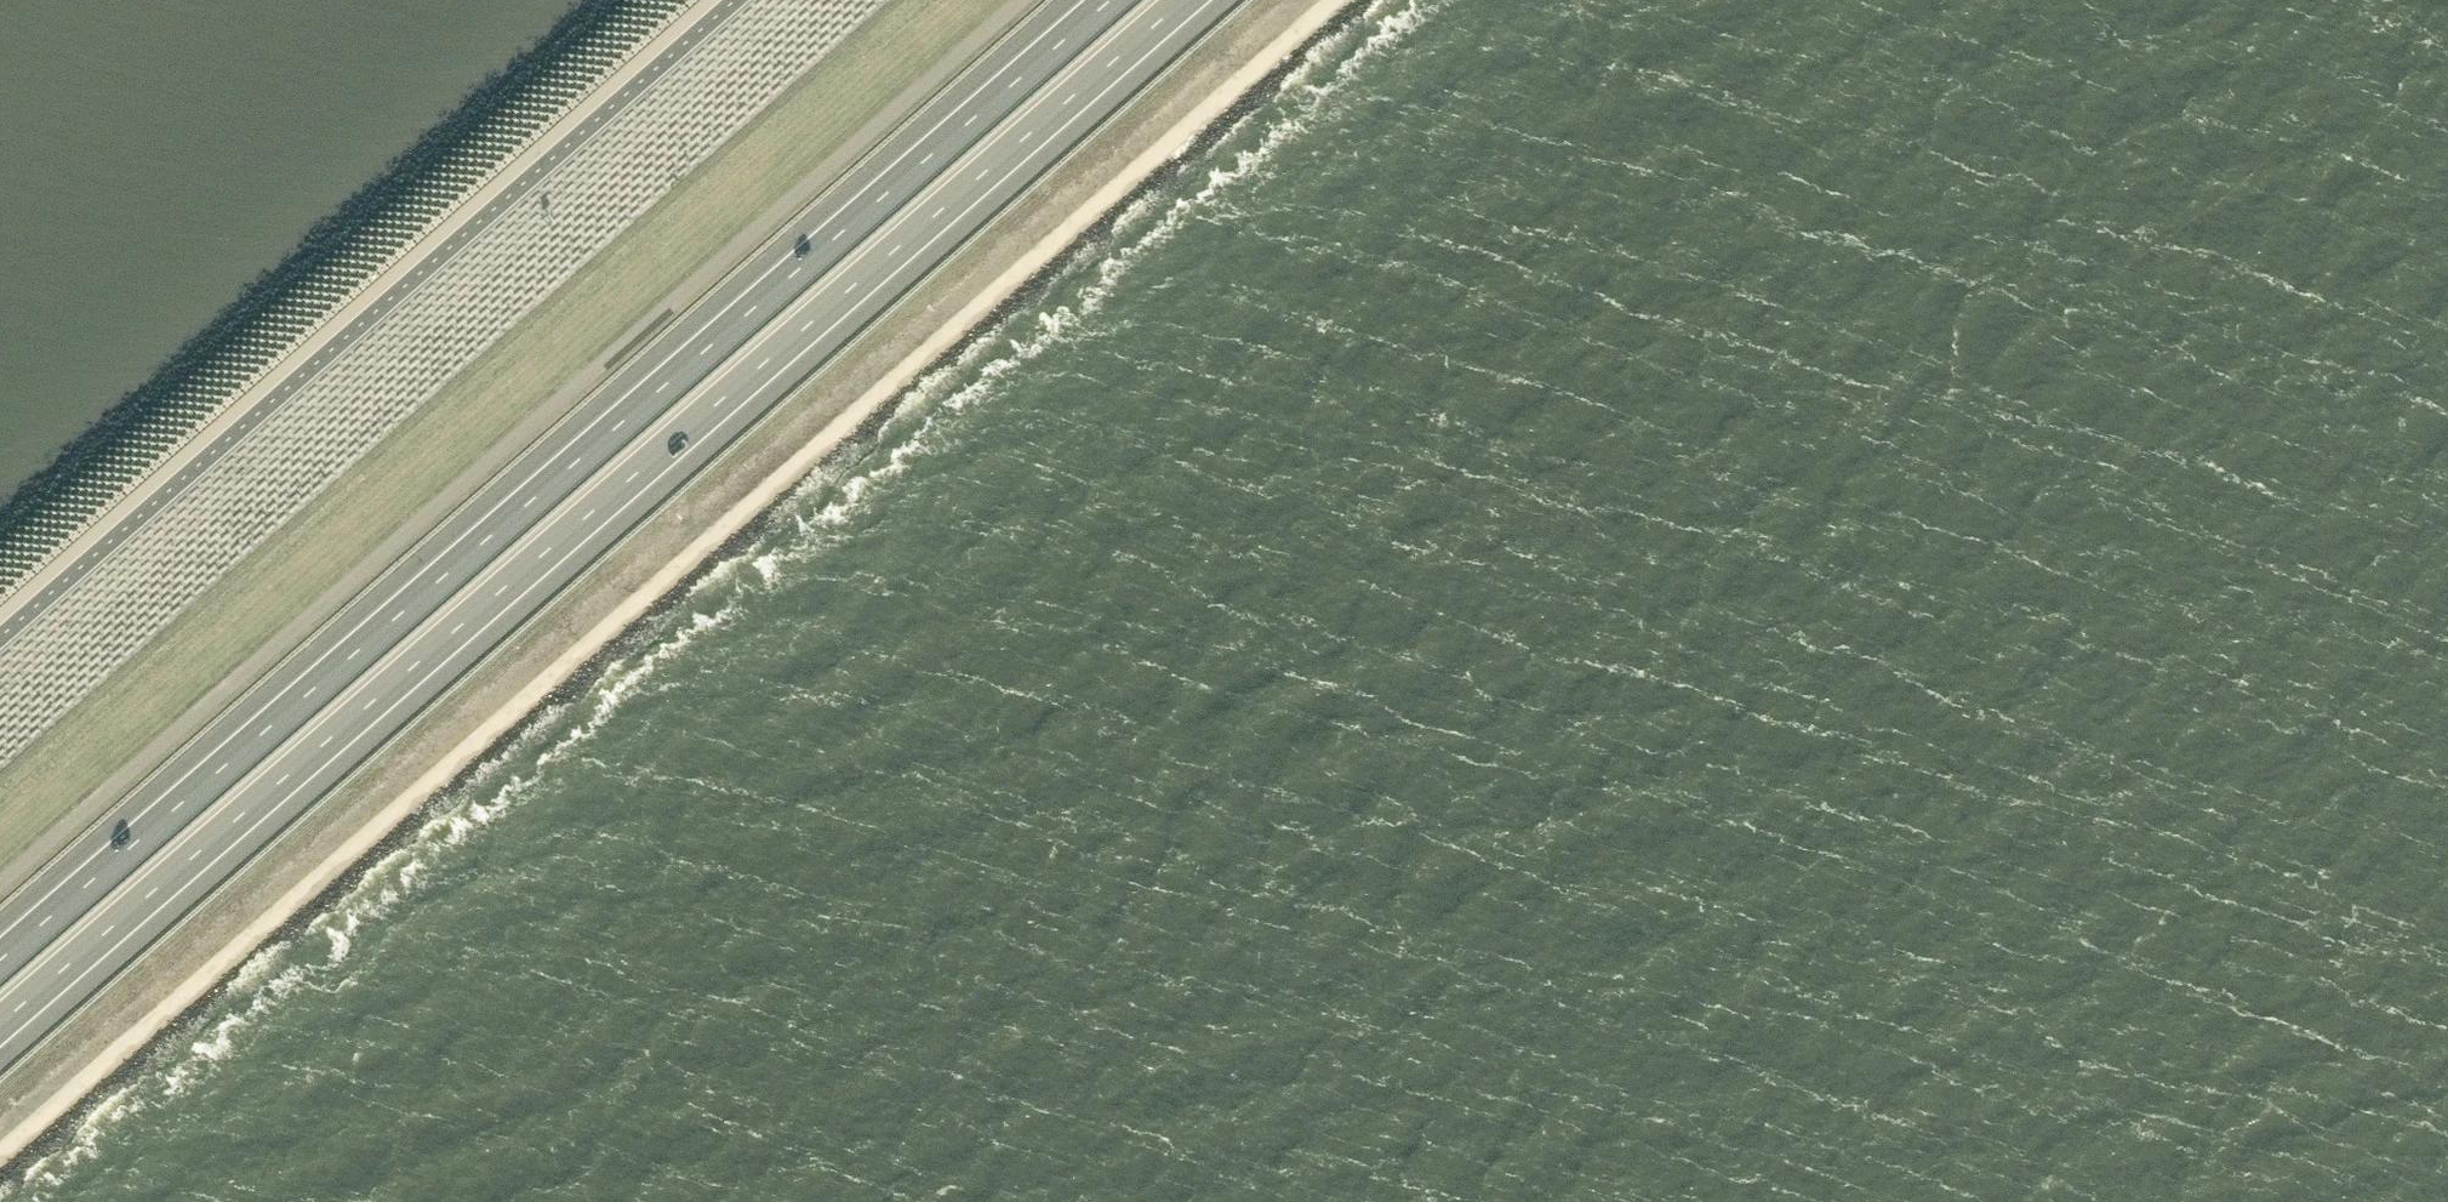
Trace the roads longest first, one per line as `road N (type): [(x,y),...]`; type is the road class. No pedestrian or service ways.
road 1 (motorway): [(0,1019),(1179,0)]
road 2 (motorway): [(1105,0),(0,956)]

